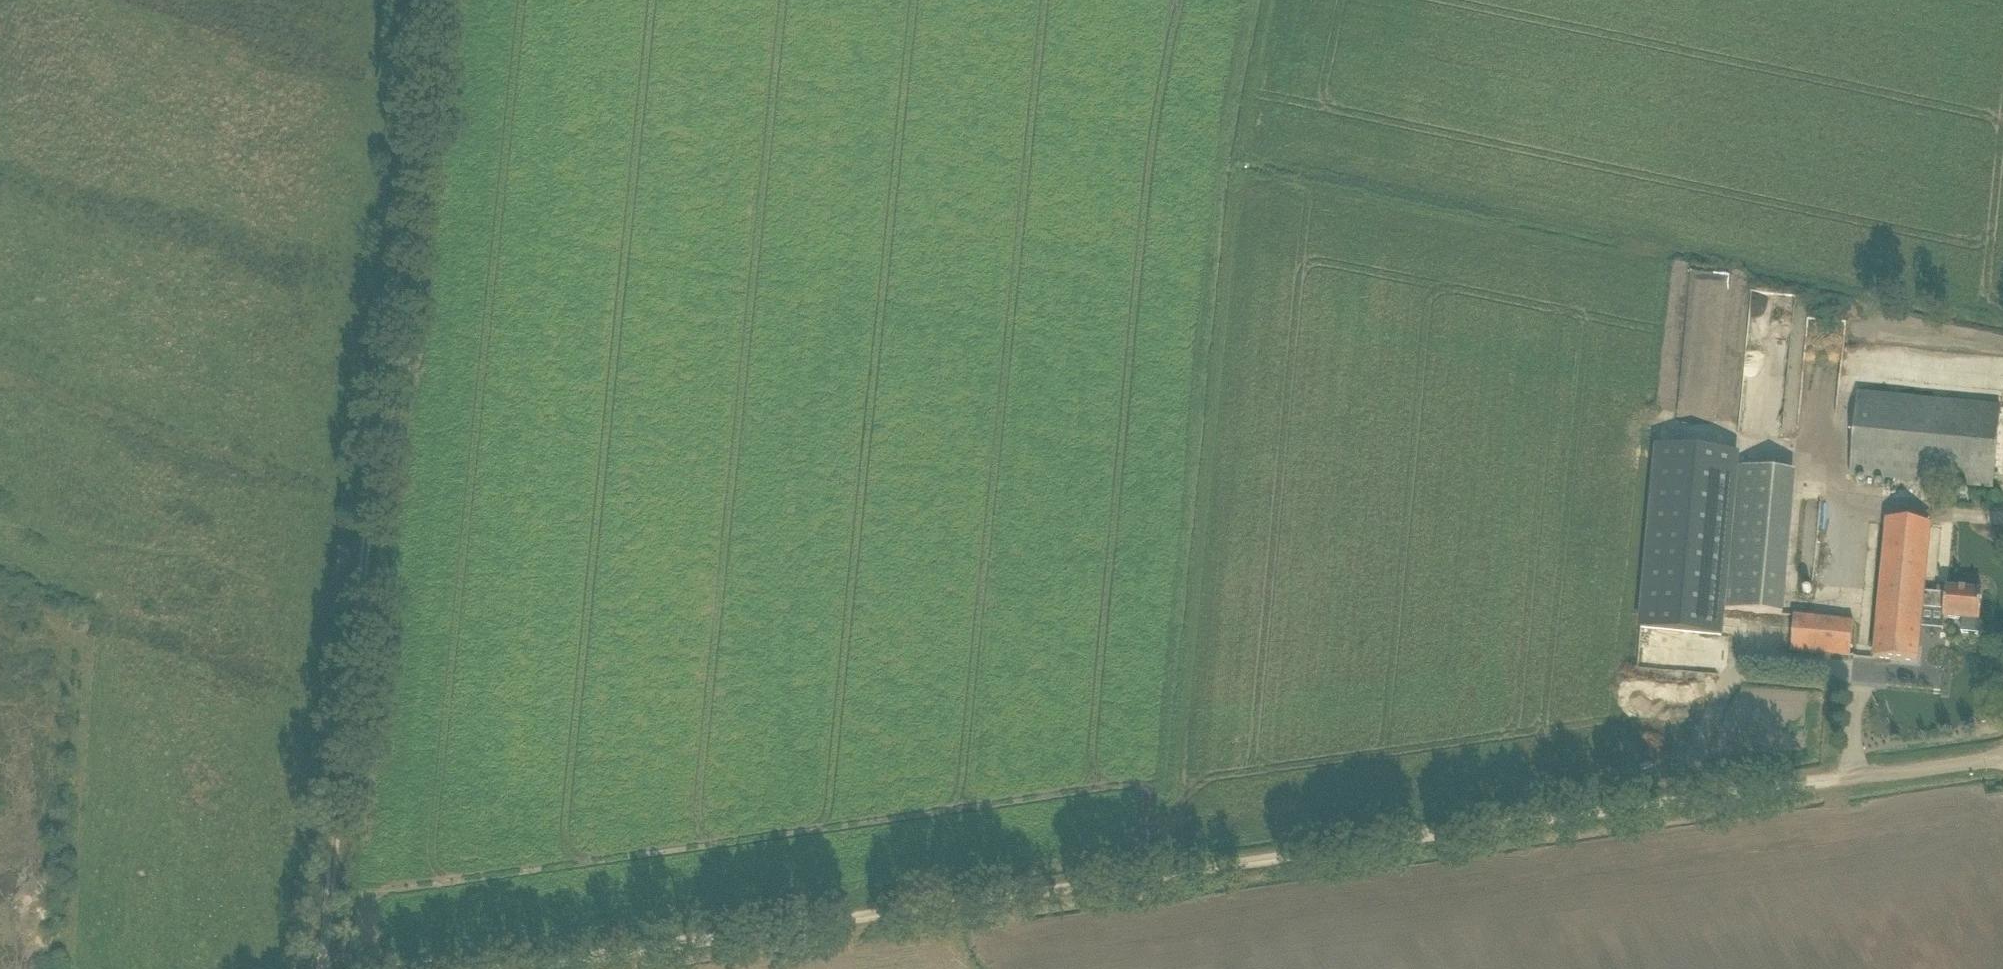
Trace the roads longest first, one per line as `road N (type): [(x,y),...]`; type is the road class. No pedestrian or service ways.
road 1 (track): [(2002,757),(476,968)]
road 2 (track): [(327,968),(427,0)]

